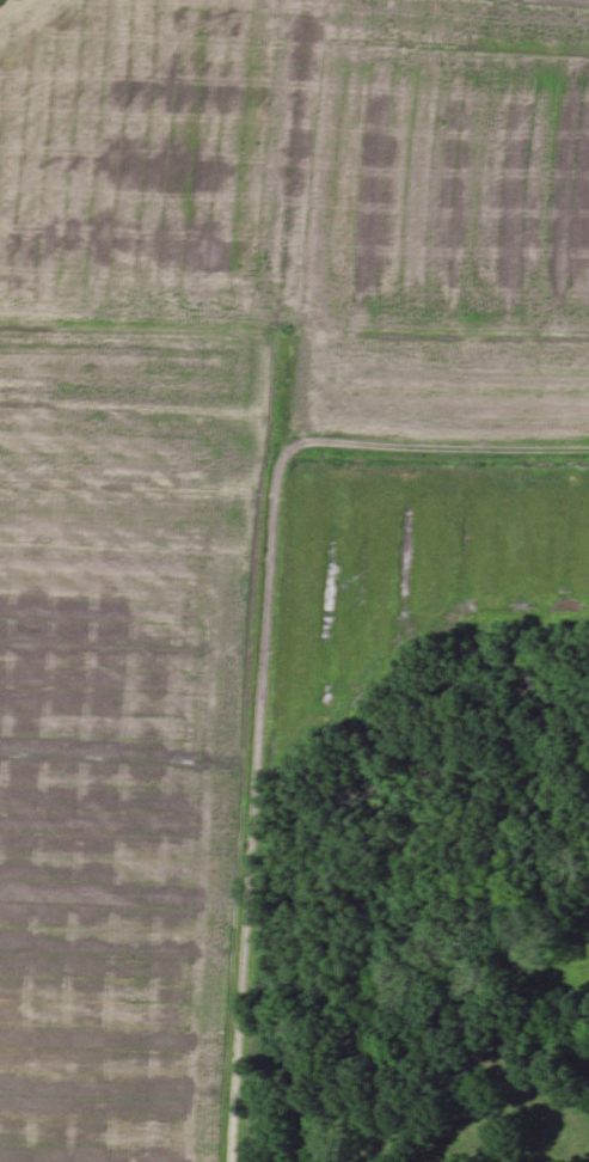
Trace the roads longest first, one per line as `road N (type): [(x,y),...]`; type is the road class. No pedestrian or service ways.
road 1 (residential): [(237,1161),(284,465),(312,447),(588,451)]

